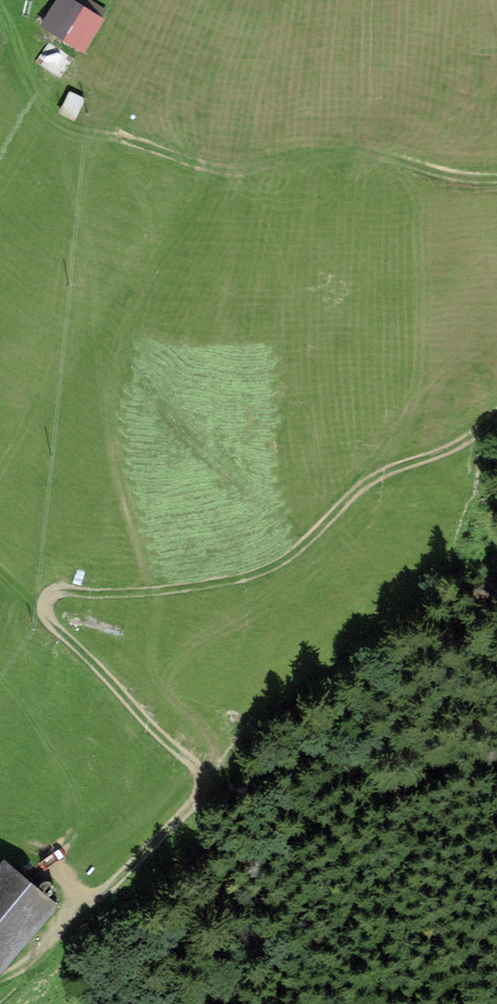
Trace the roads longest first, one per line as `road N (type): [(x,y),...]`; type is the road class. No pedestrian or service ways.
road 1 (track): [(194,803),(194,771),(45,616),(46,597),(57,590),(168,589),(277,563),(322,529),(362,482),(461,442),(496,414)]
road 2 (track): [(496,177),(350,153),(207,166),(84,130),(56,120),(0,8)]
road 3 (track): [(194,803),(0,1000)]
road 4 (track): [(0,977),(26,965),(52,936),(65,909),(56,868)]

